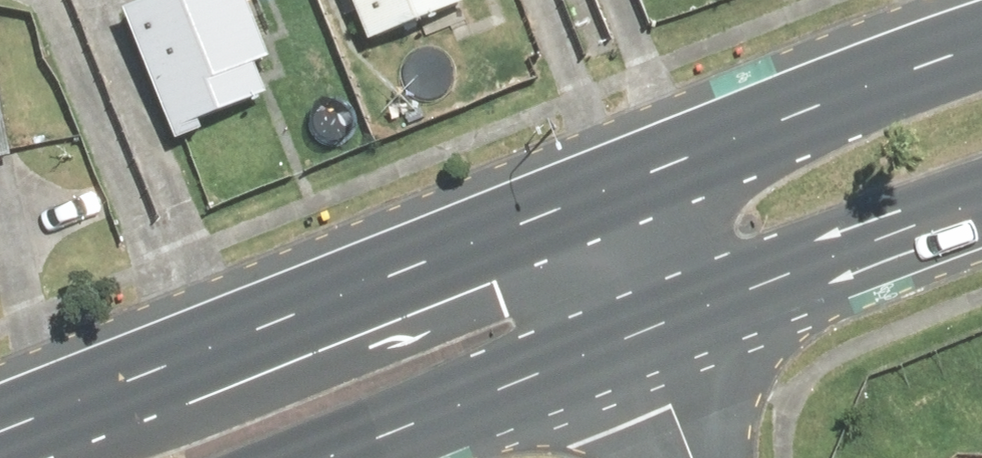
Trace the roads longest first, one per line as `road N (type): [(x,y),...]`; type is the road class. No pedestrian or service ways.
road 1 (primary): [(0,418),(590,188)]
road 2 (primary): [(590,188),(981,37)]
road 3 (primary): [(641,316),(286,457)]
road 4 (primary): [(981,199),(641,316)]
road 5 (residential): [(692,457),(641,316)]
road 6 (residential): [(641,316),(590,188)]

